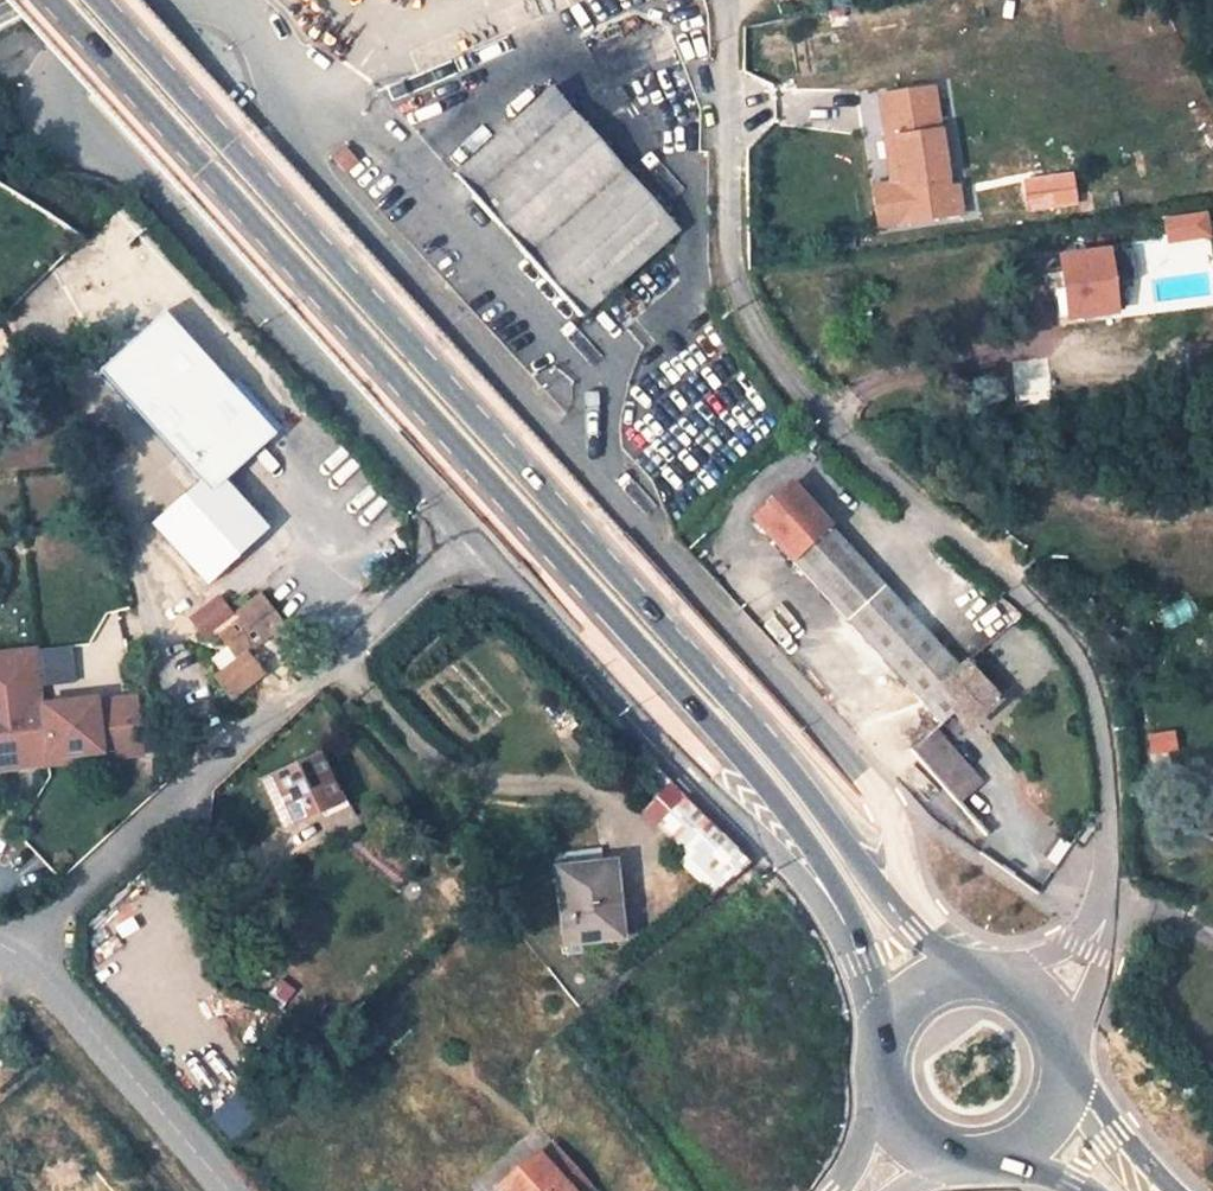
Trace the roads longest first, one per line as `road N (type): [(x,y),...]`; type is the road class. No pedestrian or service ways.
road 1 (primary): [(912,929),(733,689),(112,0)]
road 2 (primary): [(48,0),(703,716),(834,903)]
road 3 (unclassified): [(912,929),(888,810),(346,181),(292,111),(262,42),(222,4),(202,0)]
road 4 (residential): [(719,0),(731,244),(753,320),(817,415),(1060,621),(1088,660),(1108,763),(1113,843),(1113,895),(1094,945)]
road 5 (unclassified): [(173,0),(152,8),(55,87),(51,133),(129,162),(471,537)]
road 6 (residential): [(471,537),(222,761),(29,959)]
road 7 (unclassified): [(471,537),(704,789),(834,903)]
road 8 (track): [(108,387),(179,561),(189,721),(222,761)]
road 9 (residential): [(29,959),(229,1190)]
road 10 (primary): [(1165,1190),(1072,1102)]

